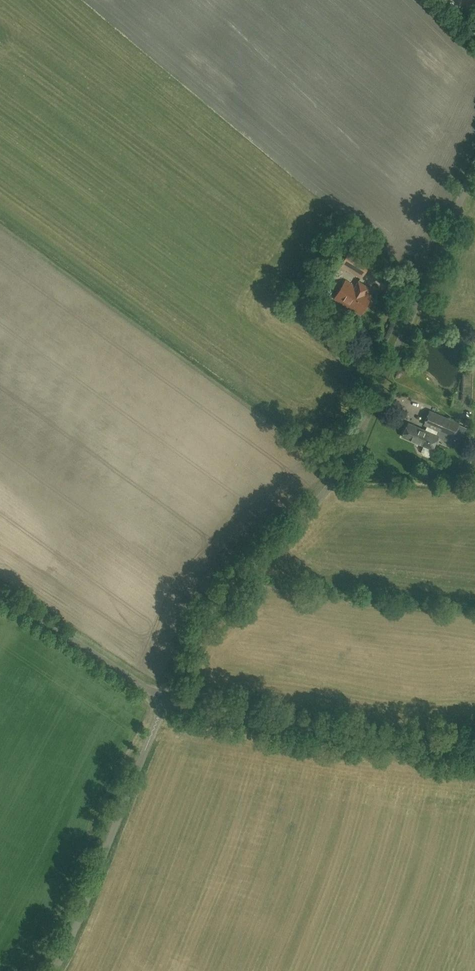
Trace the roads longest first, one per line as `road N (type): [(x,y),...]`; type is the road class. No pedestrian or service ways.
road 1 (unclassified): [(165,700),(214,604),(302,523),(339,469),(474,161)]
road 2 (unclassified): [(474,749),(353,738),(165,700)]
road 3 (unclassified): [(57,970),(165,700)]
road 4 (unclassified): [(165,700),(0,592)]

